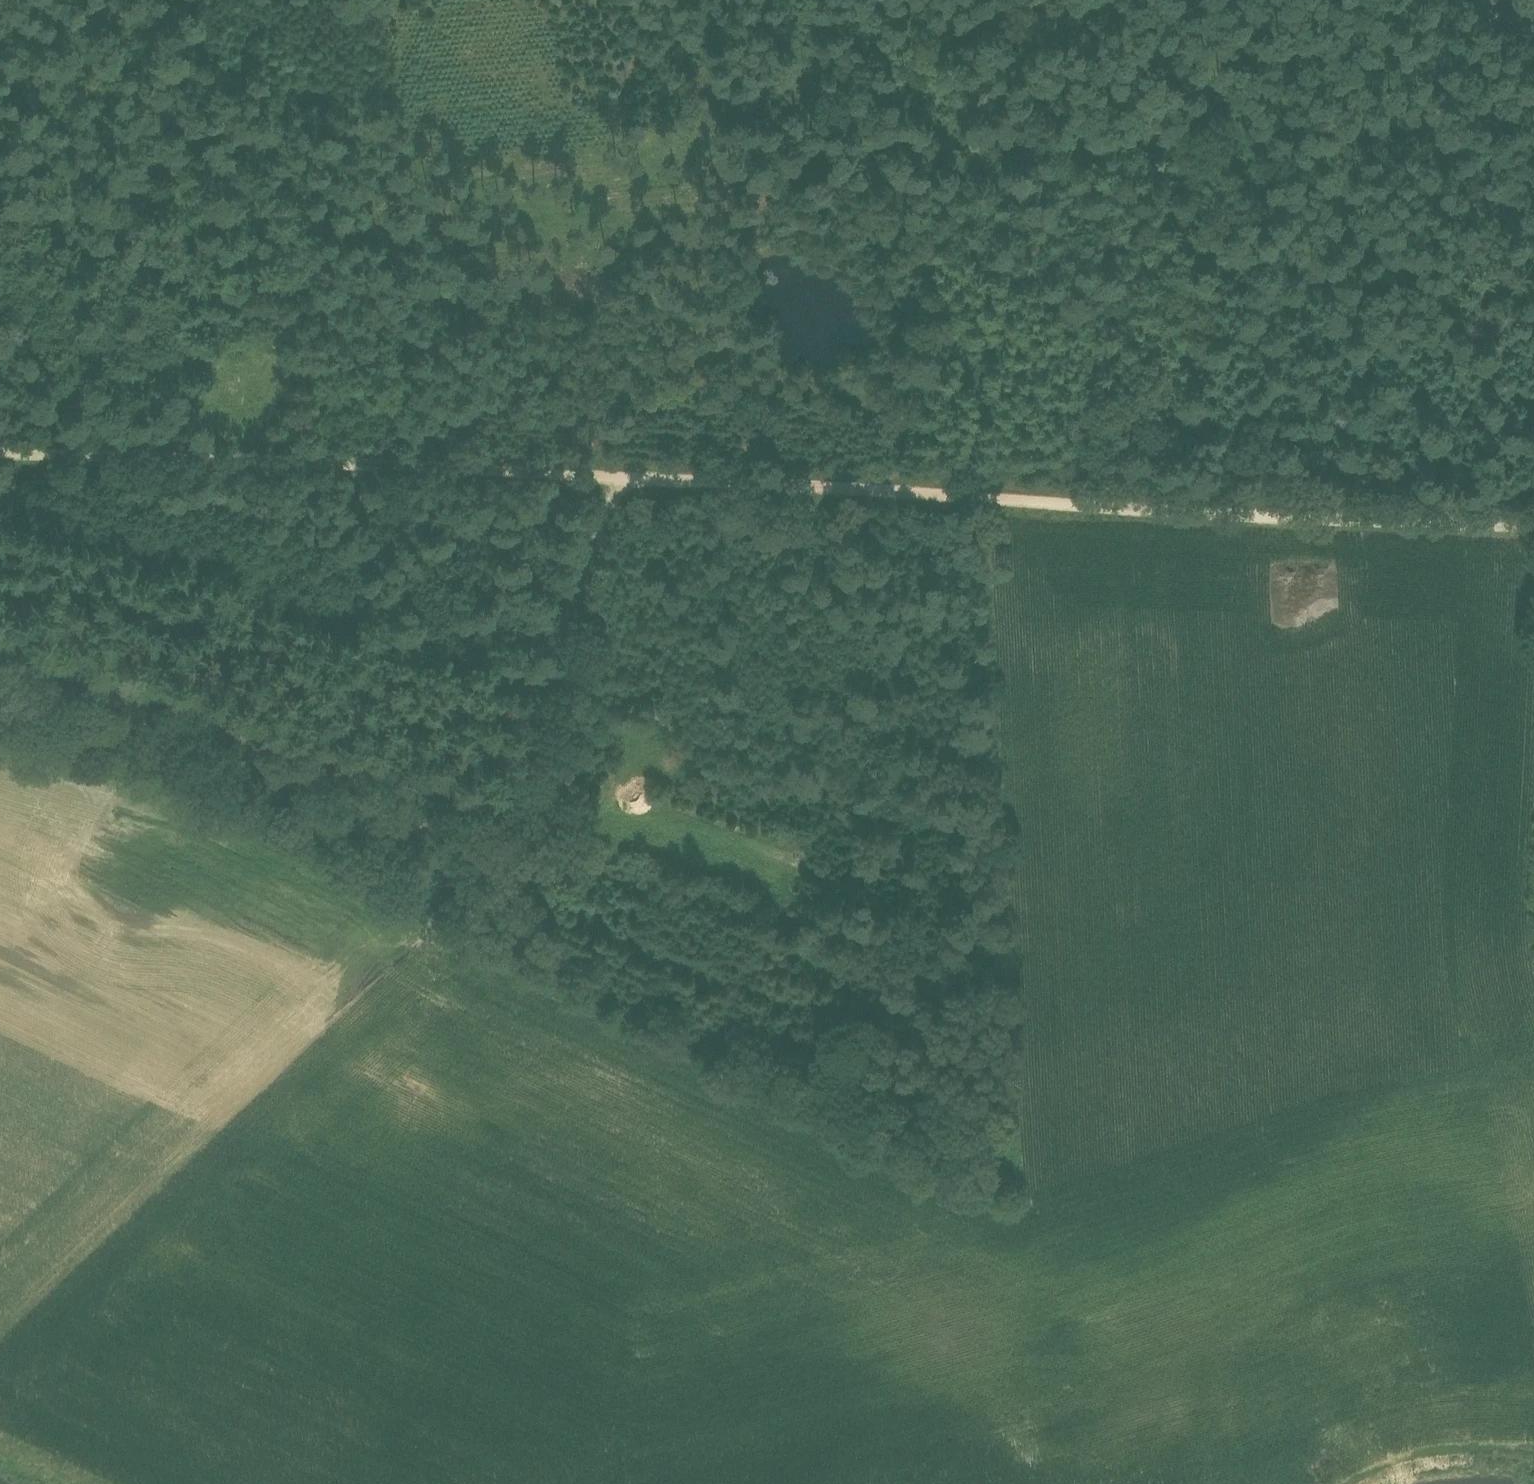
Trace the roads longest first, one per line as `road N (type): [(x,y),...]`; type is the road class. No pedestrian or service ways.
road 1 (track): [(1533,515),(50,447),(0,432)]

